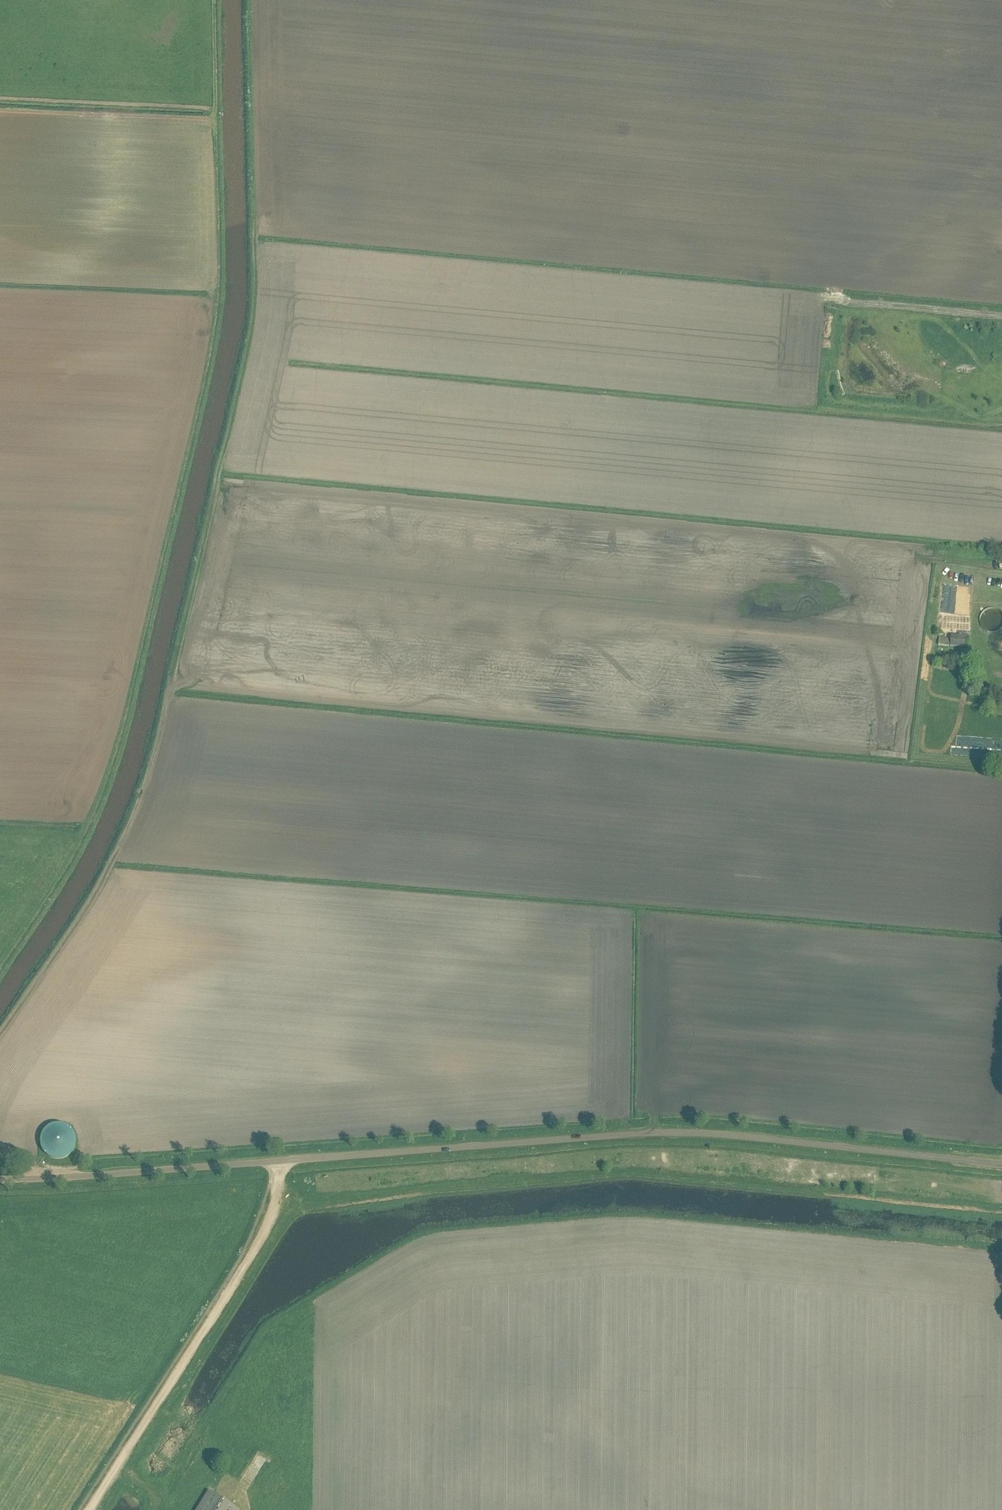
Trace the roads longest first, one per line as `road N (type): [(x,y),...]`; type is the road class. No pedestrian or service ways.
road 1 (track): [(0,1029),(76,919),(142,789),(176,656),(250,312),(248,0)]
road 2 (track): [(0,965),(88,831),(113,761),(212,342),(218,289),(212,0)]
road 3 (unclassified): [(1001,1164),(651,1133),(0,1178)]
road 4 (track): [(278,1161),(254,1250),(91,1509)]

